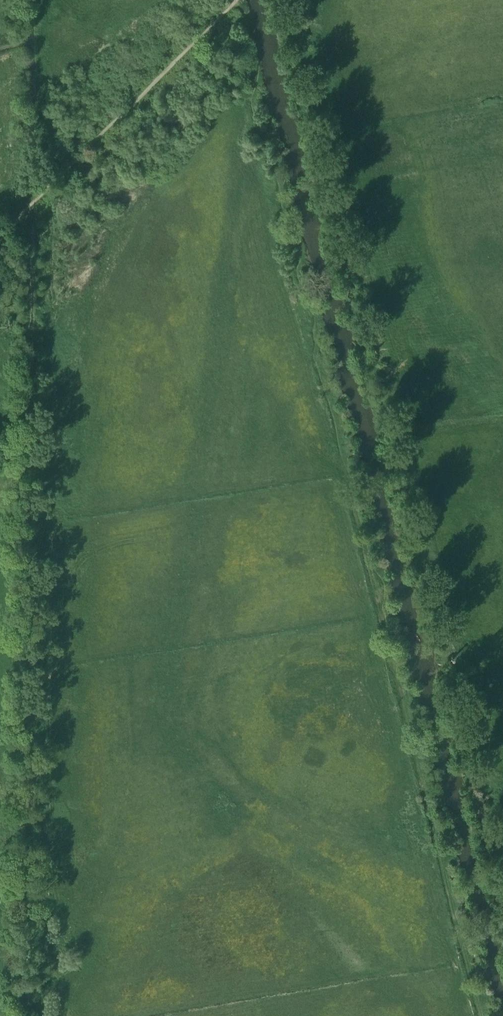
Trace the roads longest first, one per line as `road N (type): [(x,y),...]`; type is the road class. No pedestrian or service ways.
road 1 (track): [(479,1015),(227,15)]

